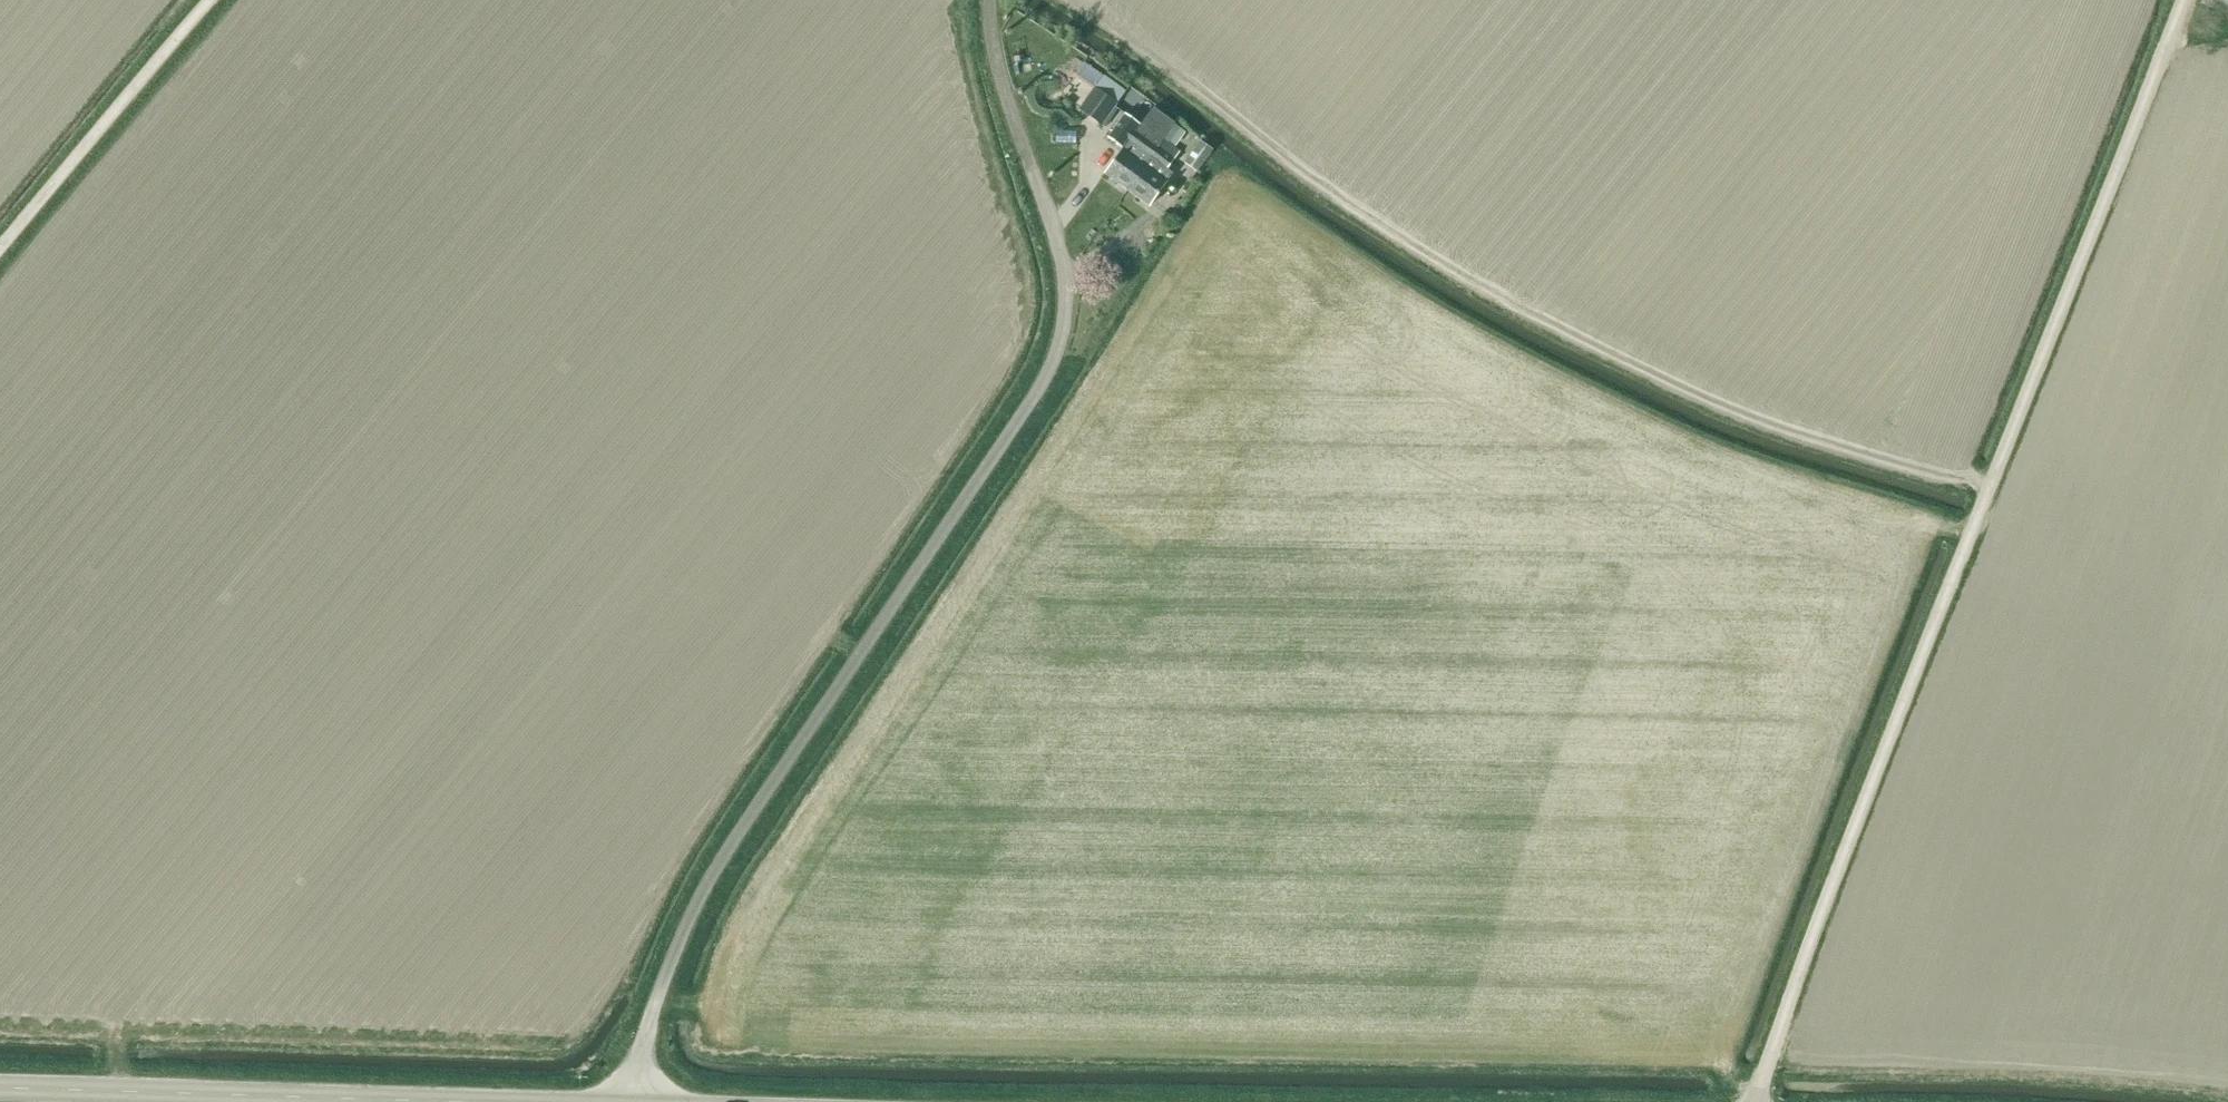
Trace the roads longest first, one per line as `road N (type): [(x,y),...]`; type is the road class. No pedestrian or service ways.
road 1 (unclassified): [(638,1101),(643,1040),(685,928),(739,834),(1038,397),(1060,349),(1066,265),(999,79),(988,0)]
road 2 (unclassified): [(1752,1101),(2184,0)]
road 3 (secondary): [(453,1101),(0,1087)]
road 4 (unclassified): [(0,258),(214,0)]

